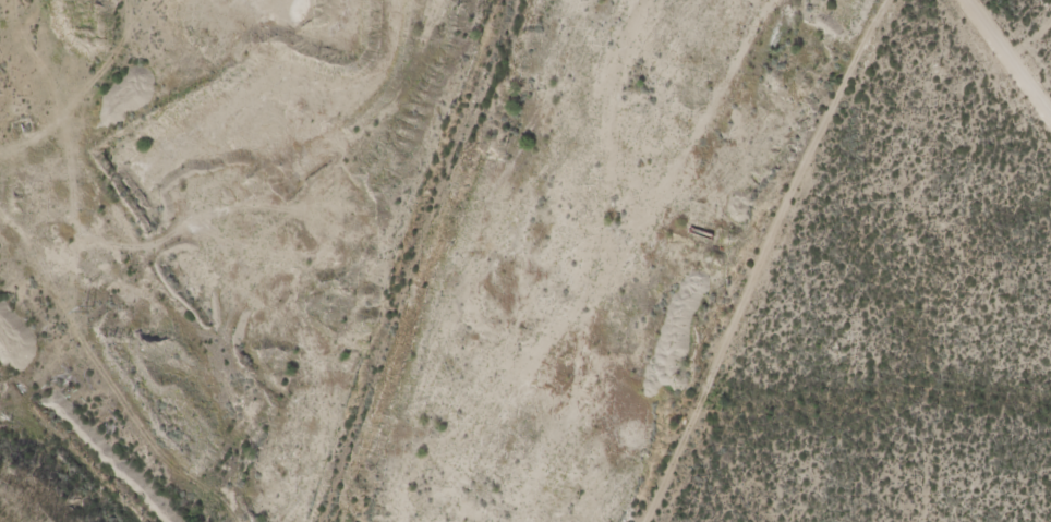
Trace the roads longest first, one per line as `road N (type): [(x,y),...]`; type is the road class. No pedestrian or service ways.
road 1 (track): [(0,171),(65,195),(305,218),(536,521)]
road 2 (track): [(247,521),(67,290),(0,176)]
road 3 (track): [(305,218),(197,56),(177,0)]

